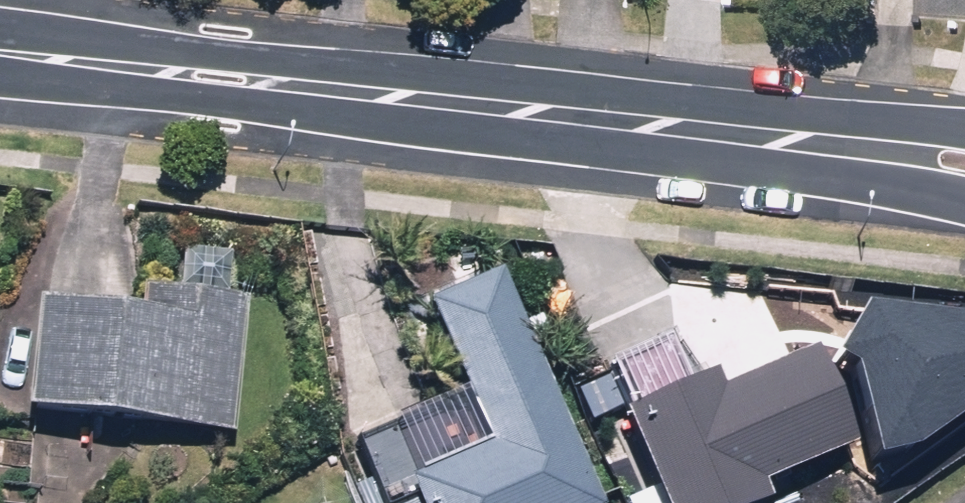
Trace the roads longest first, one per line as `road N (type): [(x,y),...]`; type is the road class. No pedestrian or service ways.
road 1 (tertiary): [(964,201),(172,98),(129,68)]
road 2 (tertiary): [(129,68),(174,48),(557,88)]
road 3 (tertiary): [(557,88),(964,130)]
road 4 (tertiary): [(0,53),(129,68)]

